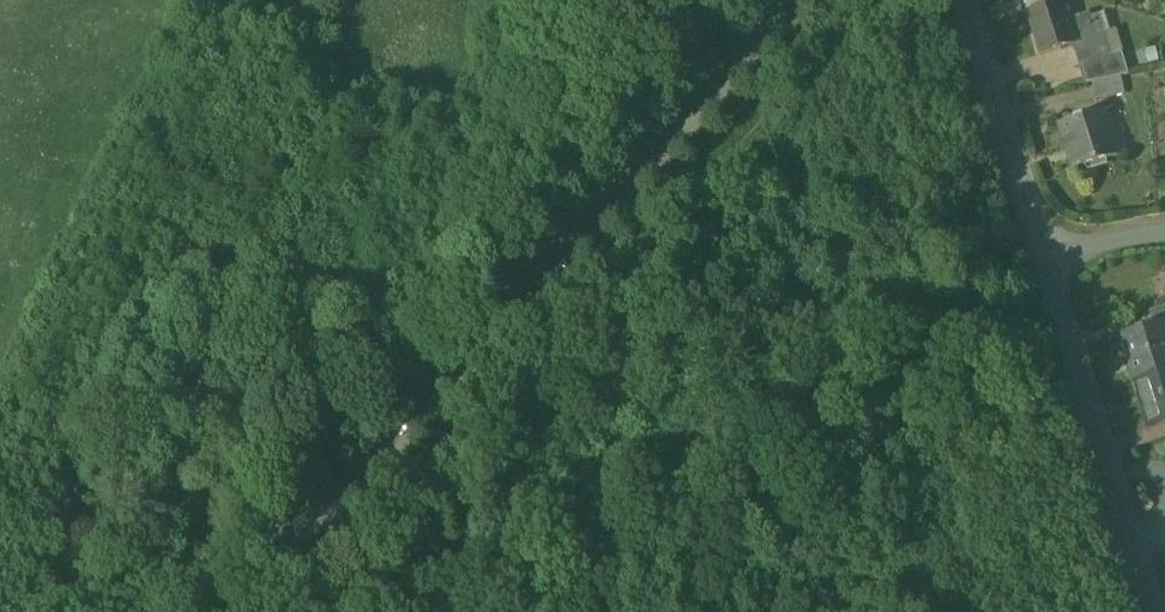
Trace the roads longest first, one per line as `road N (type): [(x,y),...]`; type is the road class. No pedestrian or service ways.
road 1 (unclassified): [(81,611),(259,553),(321,520),(800,0)]
road 2 (unclassified): [(1046,255),(1151,611)]
road 3 (unclassified): [(968,0),(1046,255)]
road 4 (unclassified): [(1164,228),(1046,255)]

